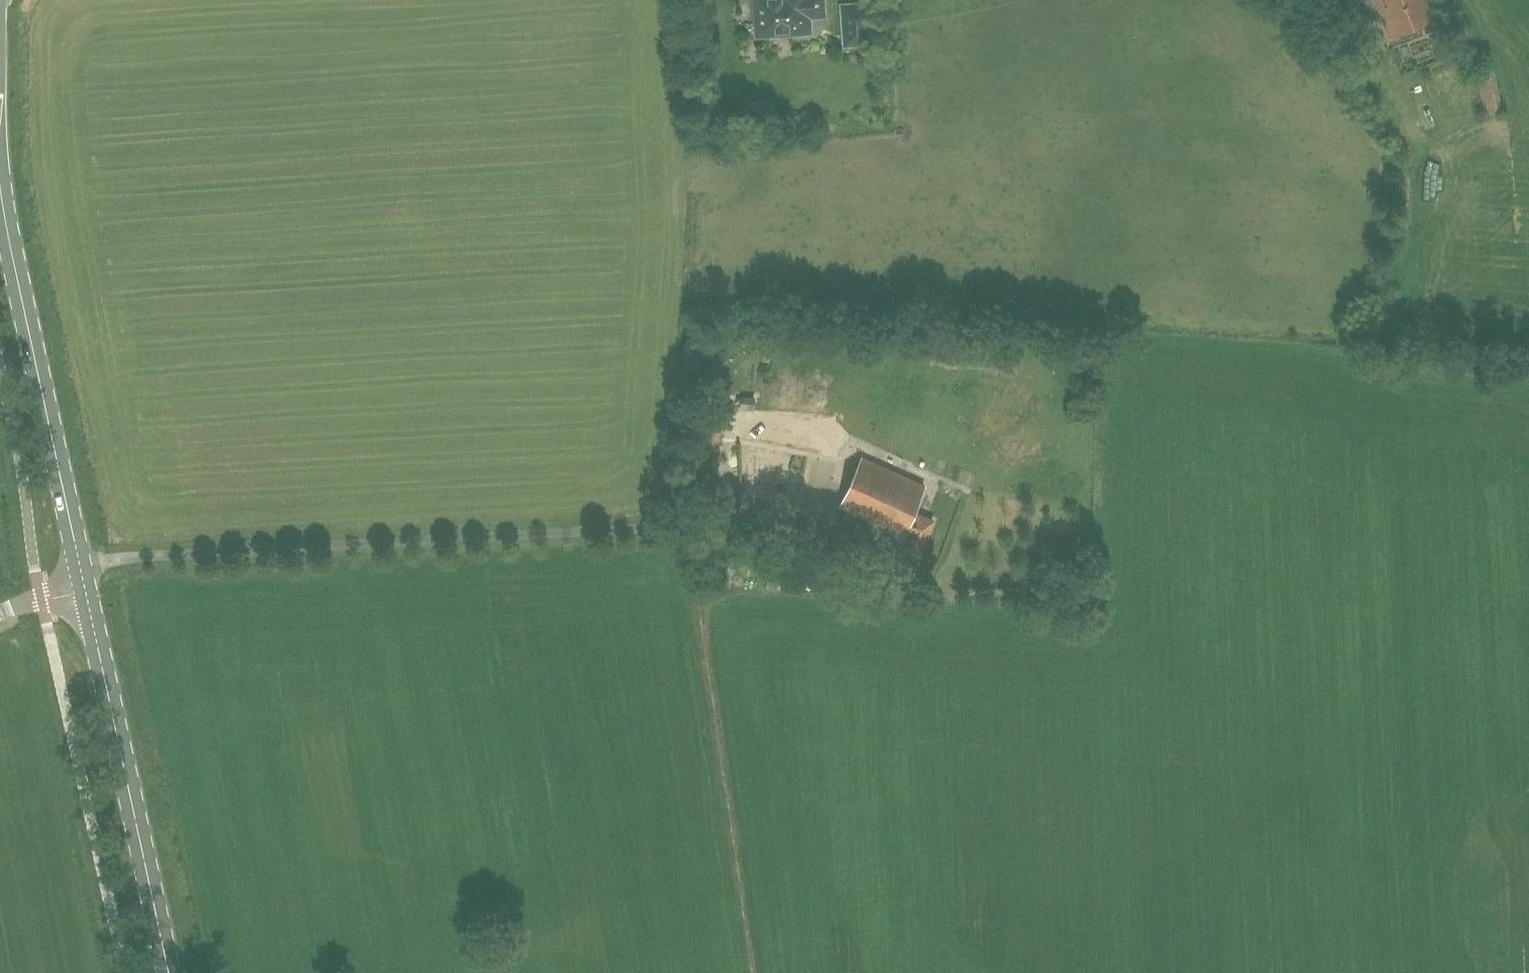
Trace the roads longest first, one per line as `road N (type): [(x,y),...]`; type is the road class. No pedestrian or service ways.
road 1 (secondary): [(86,595),(0,184)]
road 2 (secondary): [(169,972),(86,595)]

